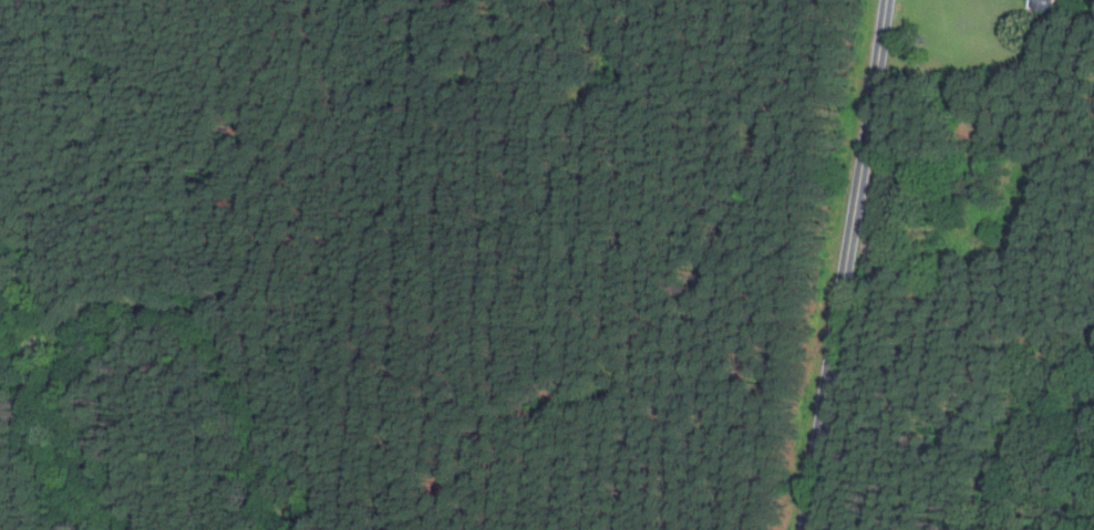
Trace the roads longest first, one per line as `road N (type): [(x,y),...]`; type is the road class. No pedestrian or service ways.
road 1 (residential): [(806,529),(887,0)]

